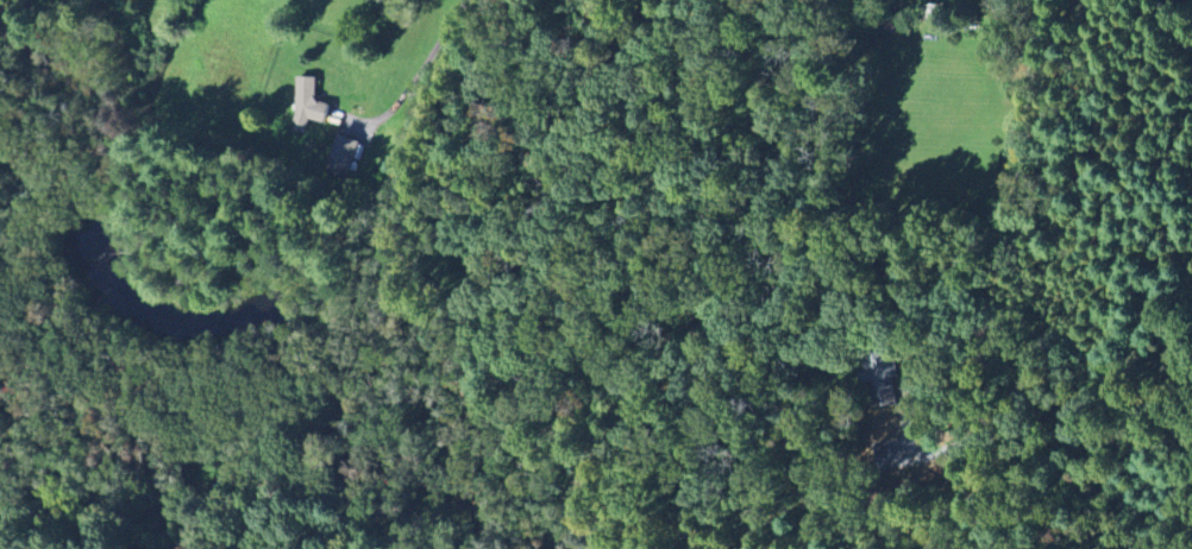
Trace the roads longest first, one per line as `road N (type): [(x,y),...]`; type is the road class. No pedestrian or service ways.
road 1 (residential): [(1039,0),(1021,208),(995,321),(996,548)]

